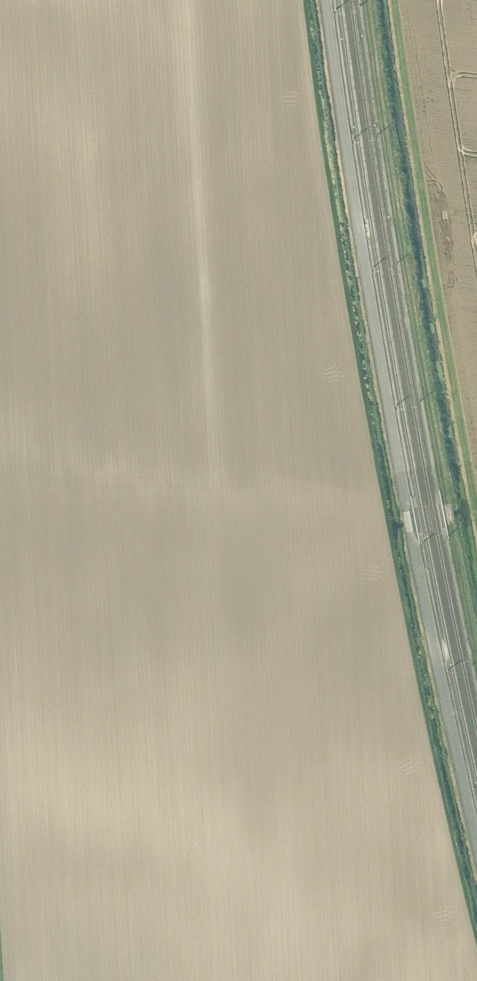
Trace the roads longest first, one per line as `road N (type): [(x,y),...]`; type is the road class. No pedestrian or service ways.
road 1 (track): [(476,518),(393,0)]
road 2 (track): [(367,0),(447,504)]
road 3 (track): [(451,524),(476,660)]

